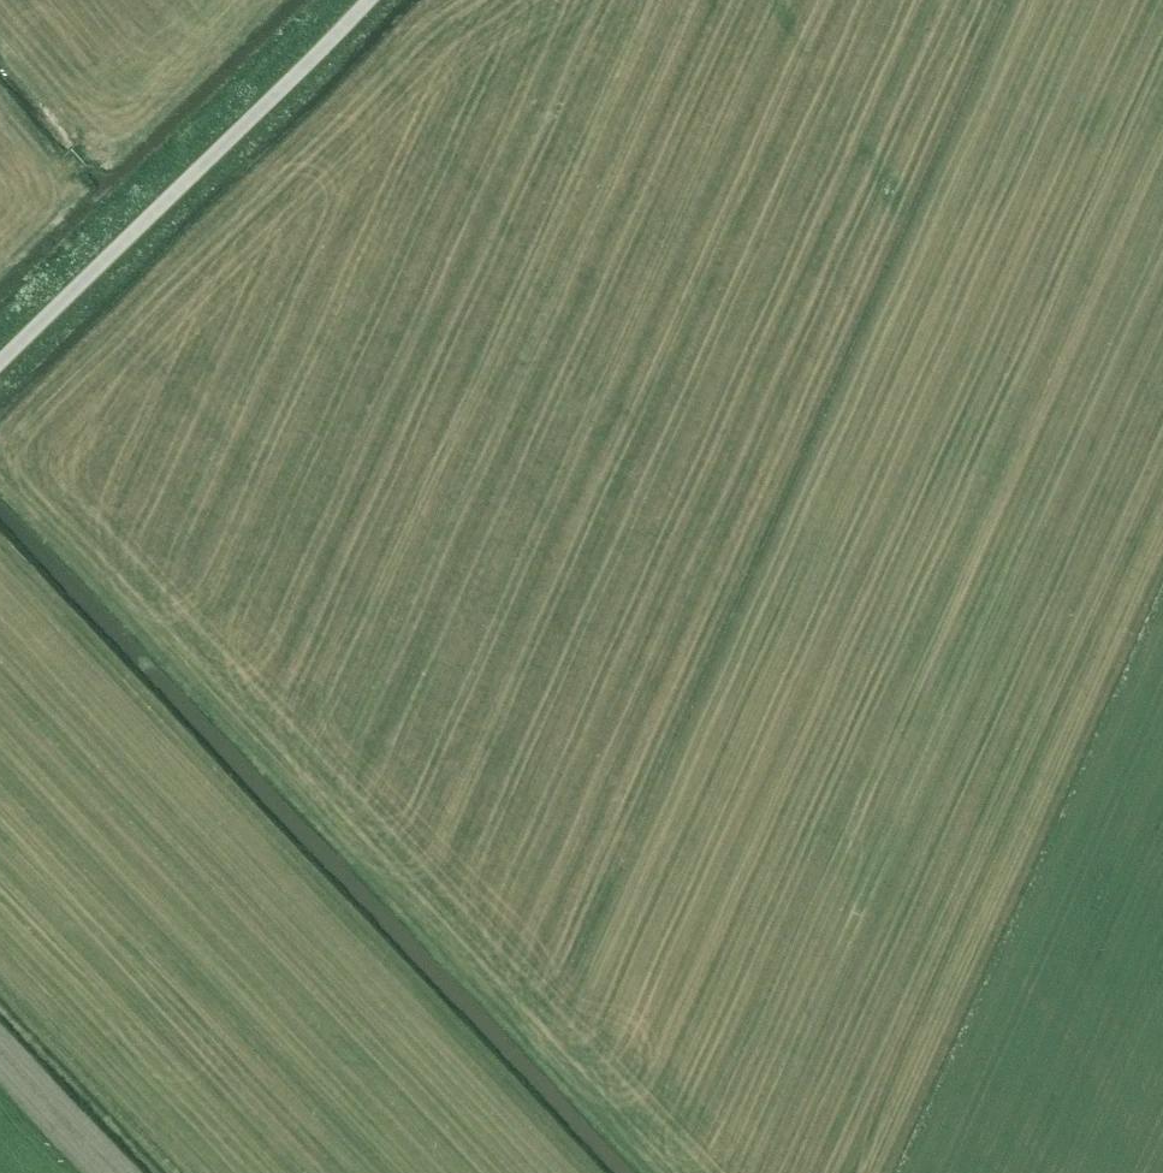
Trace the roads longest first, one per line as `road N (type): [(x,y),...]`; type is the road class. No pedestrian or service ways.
road 1 (unclassified): [(370,0),(0,362)]

